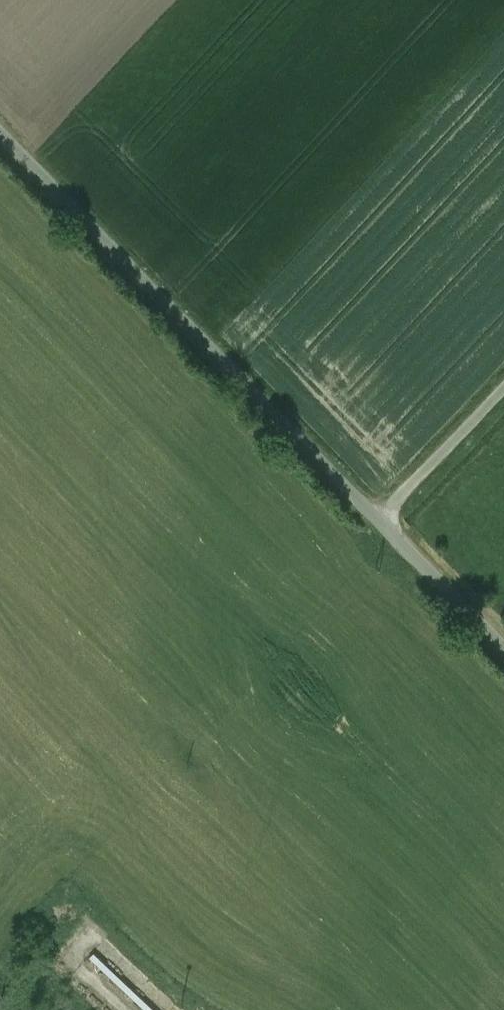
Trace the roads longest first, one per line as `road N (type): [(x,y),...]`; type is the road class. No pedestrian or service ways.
road 1 (unclassified): [(503,646),(0,135)]

